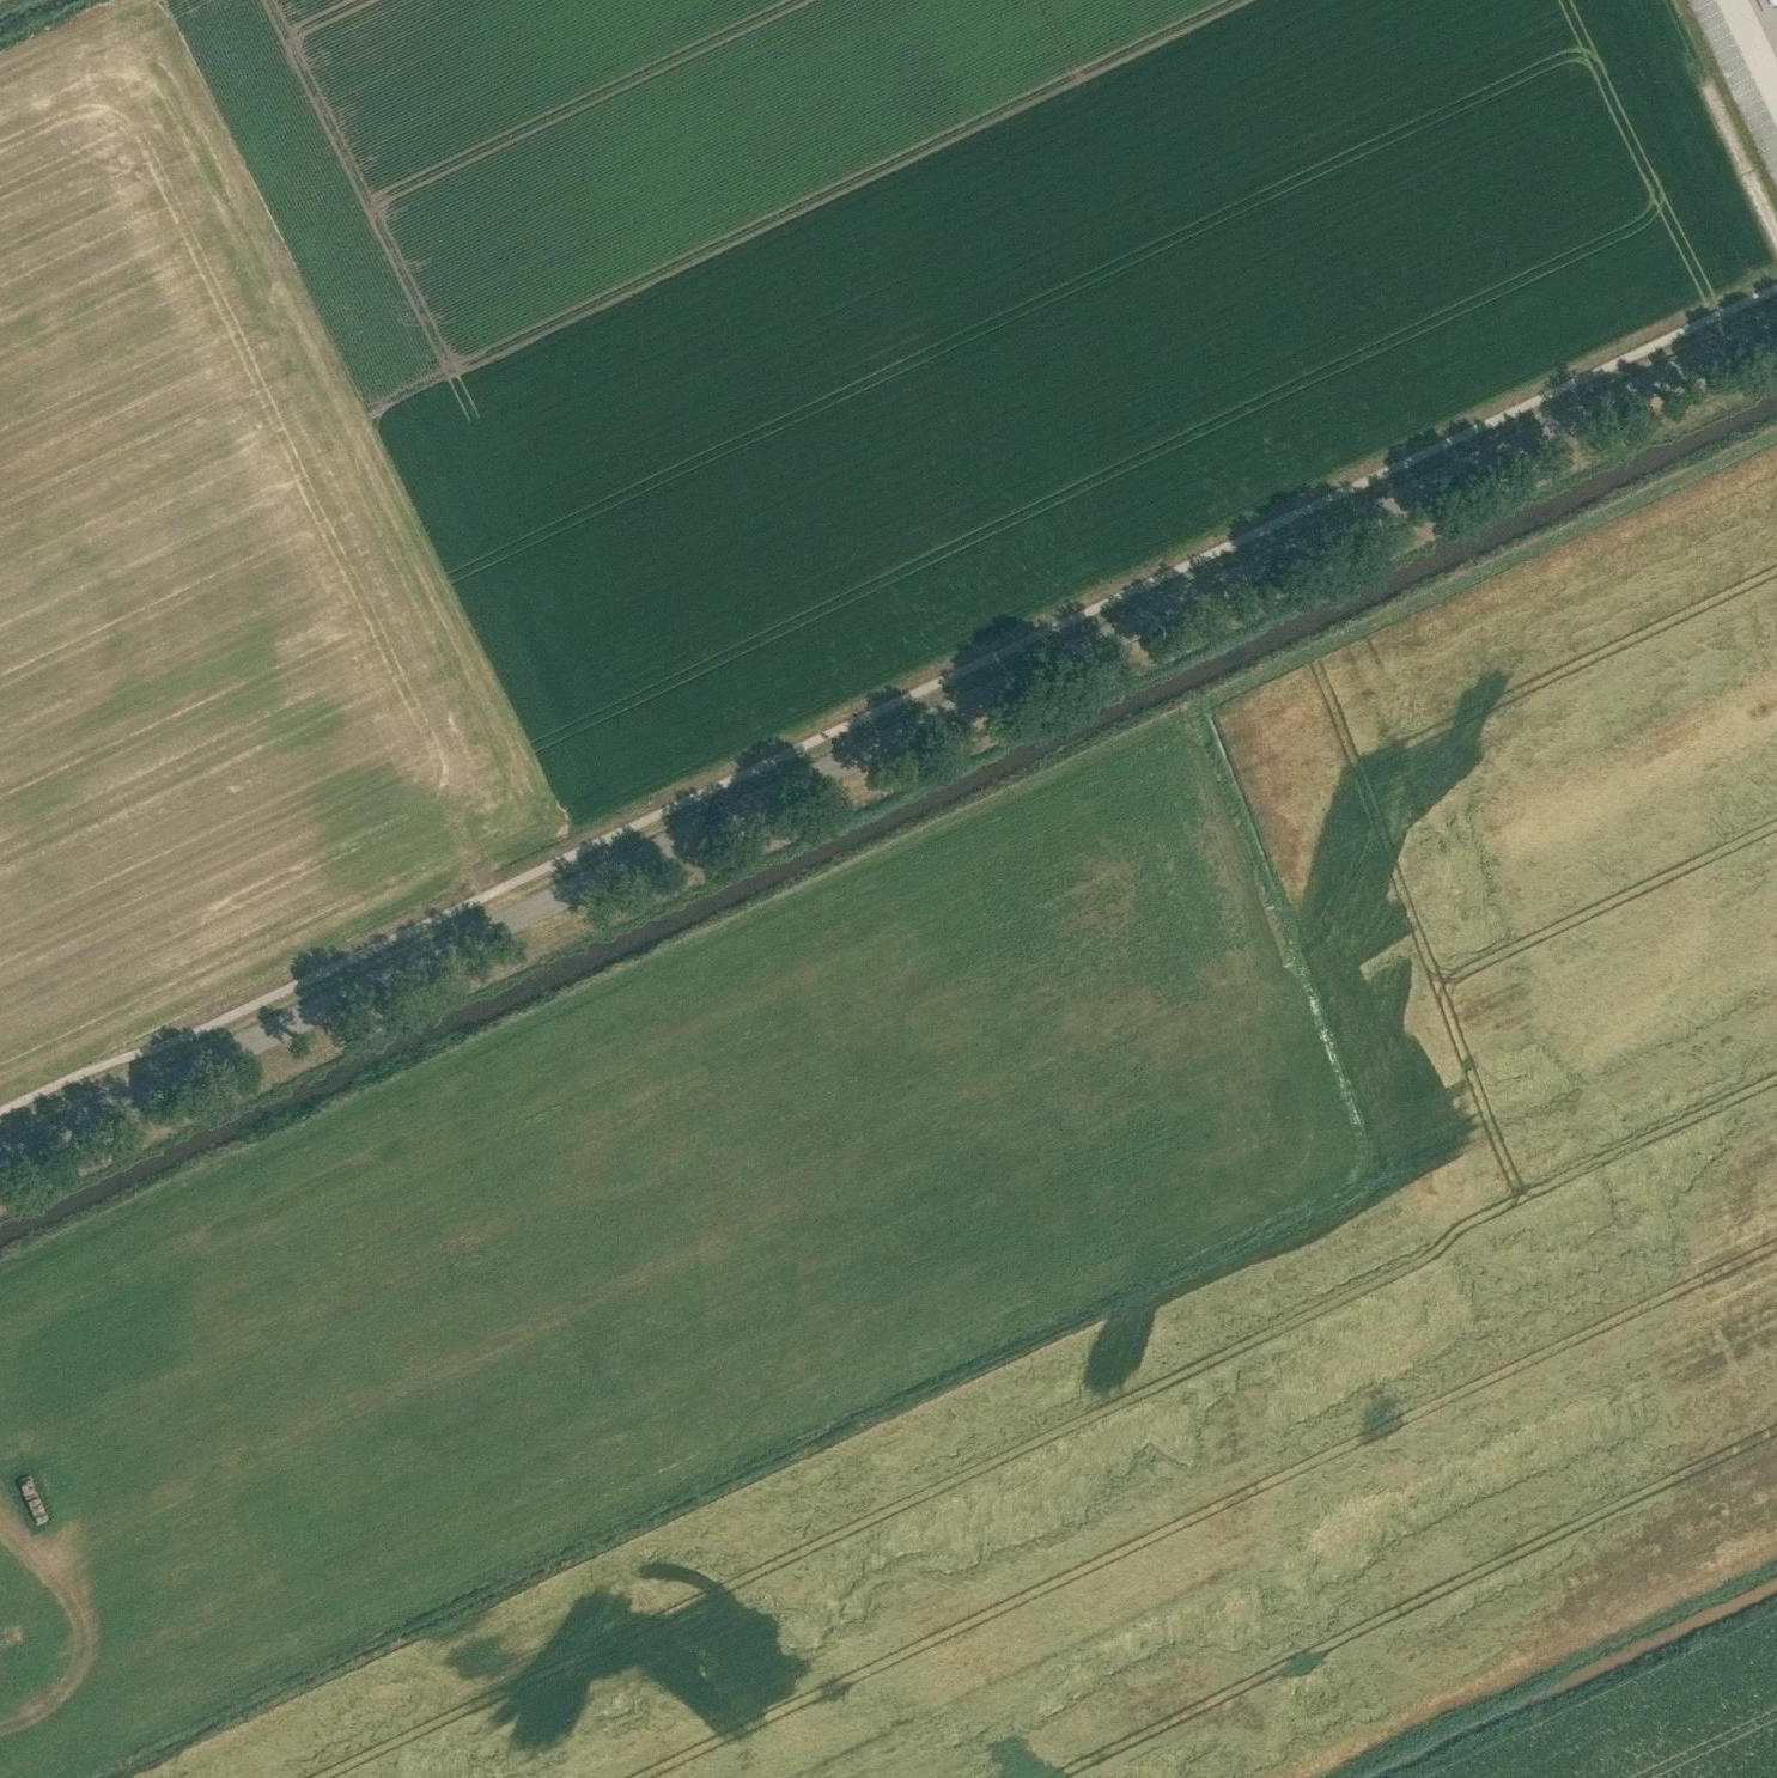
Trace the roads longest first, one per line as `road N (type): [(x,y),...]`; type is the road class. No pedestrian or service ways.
road 1 (tertiary): [(0,1163),(1776,322)]
road 2 (track): [(0,1297),(443,1090)]

